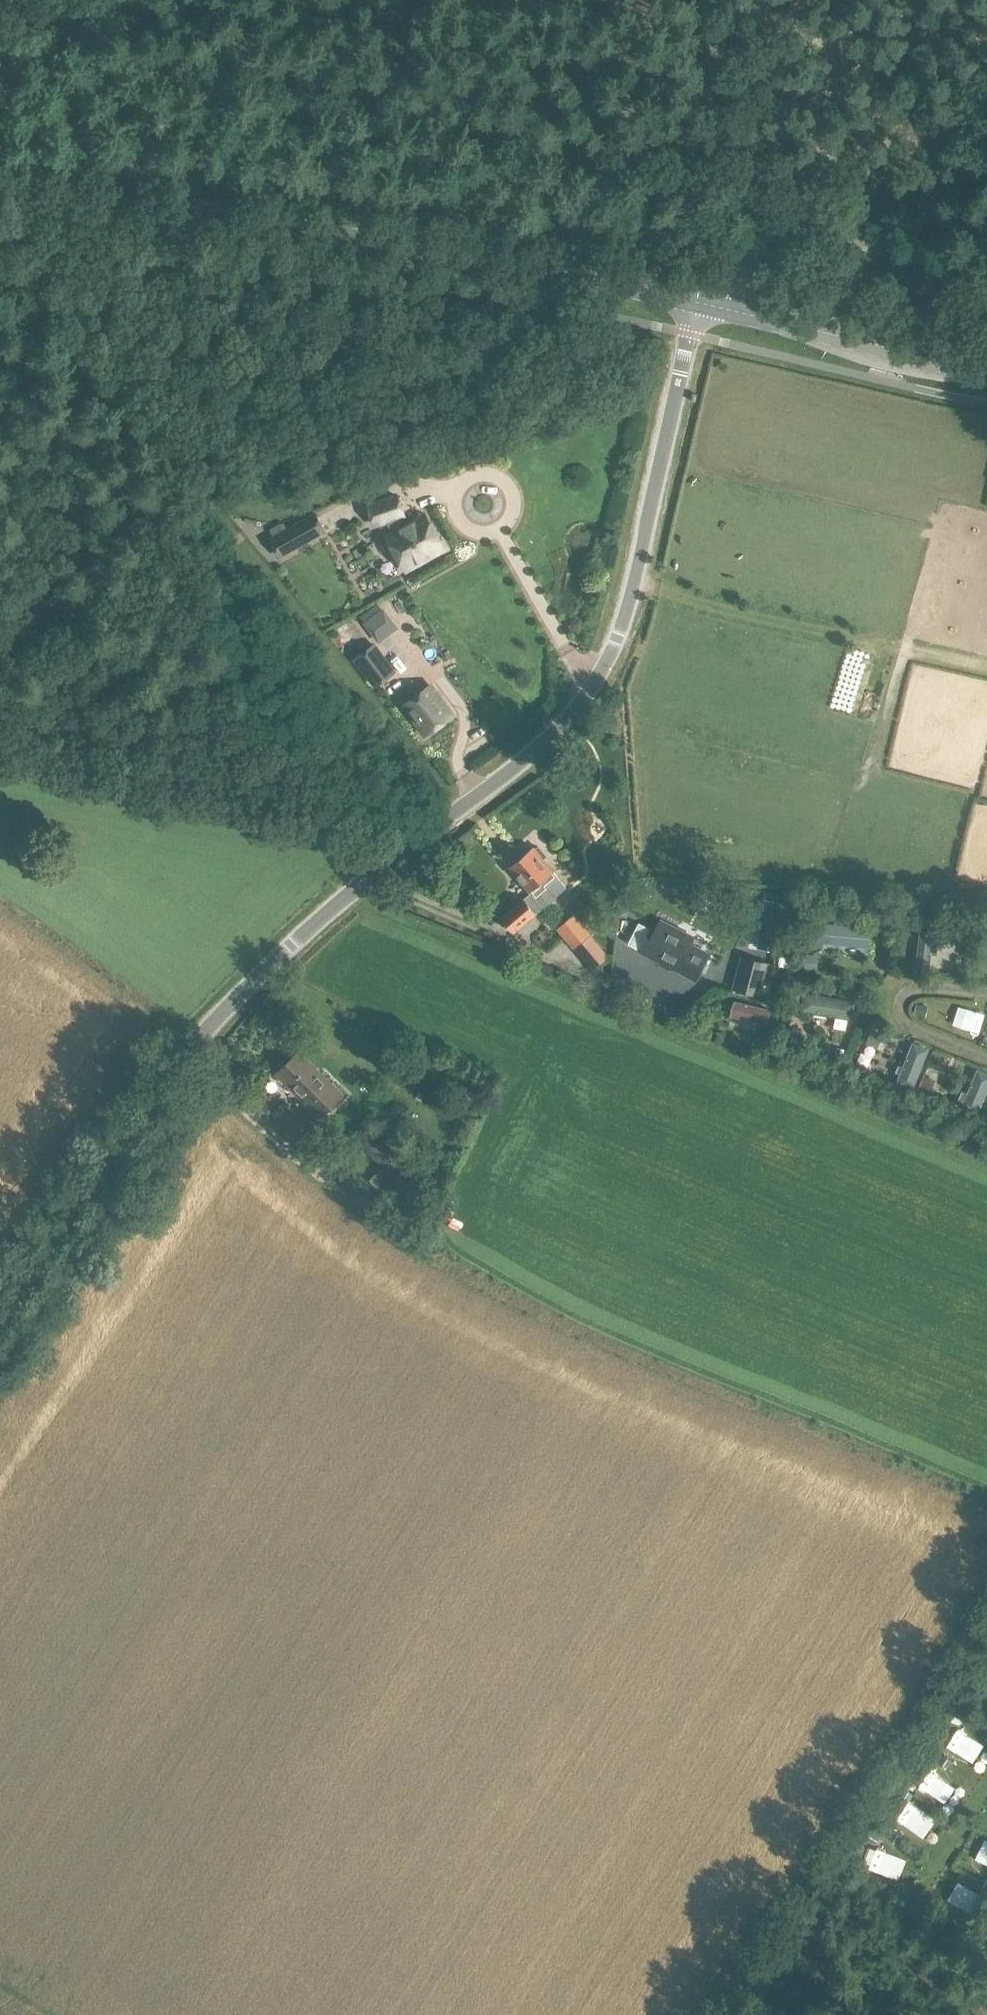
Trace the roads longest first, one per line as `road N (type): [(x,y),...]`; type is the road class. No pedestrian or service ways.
road 1 (unclassified): [(0,1311),(172,1068),(372,870),(526,764),(575,711),(616,639),(697,302)]
road 2 (track): [(755,244),(762,190),(0,55)]
road 3 (secondary): [(697,302),(365,236),(0,191)]
road 4 (secondary): [(986,376),(697,302)]
road 5 (track): [(733,0),(762,190)]
road 6 (track): [(986,266),(944,263),(803,227)]

